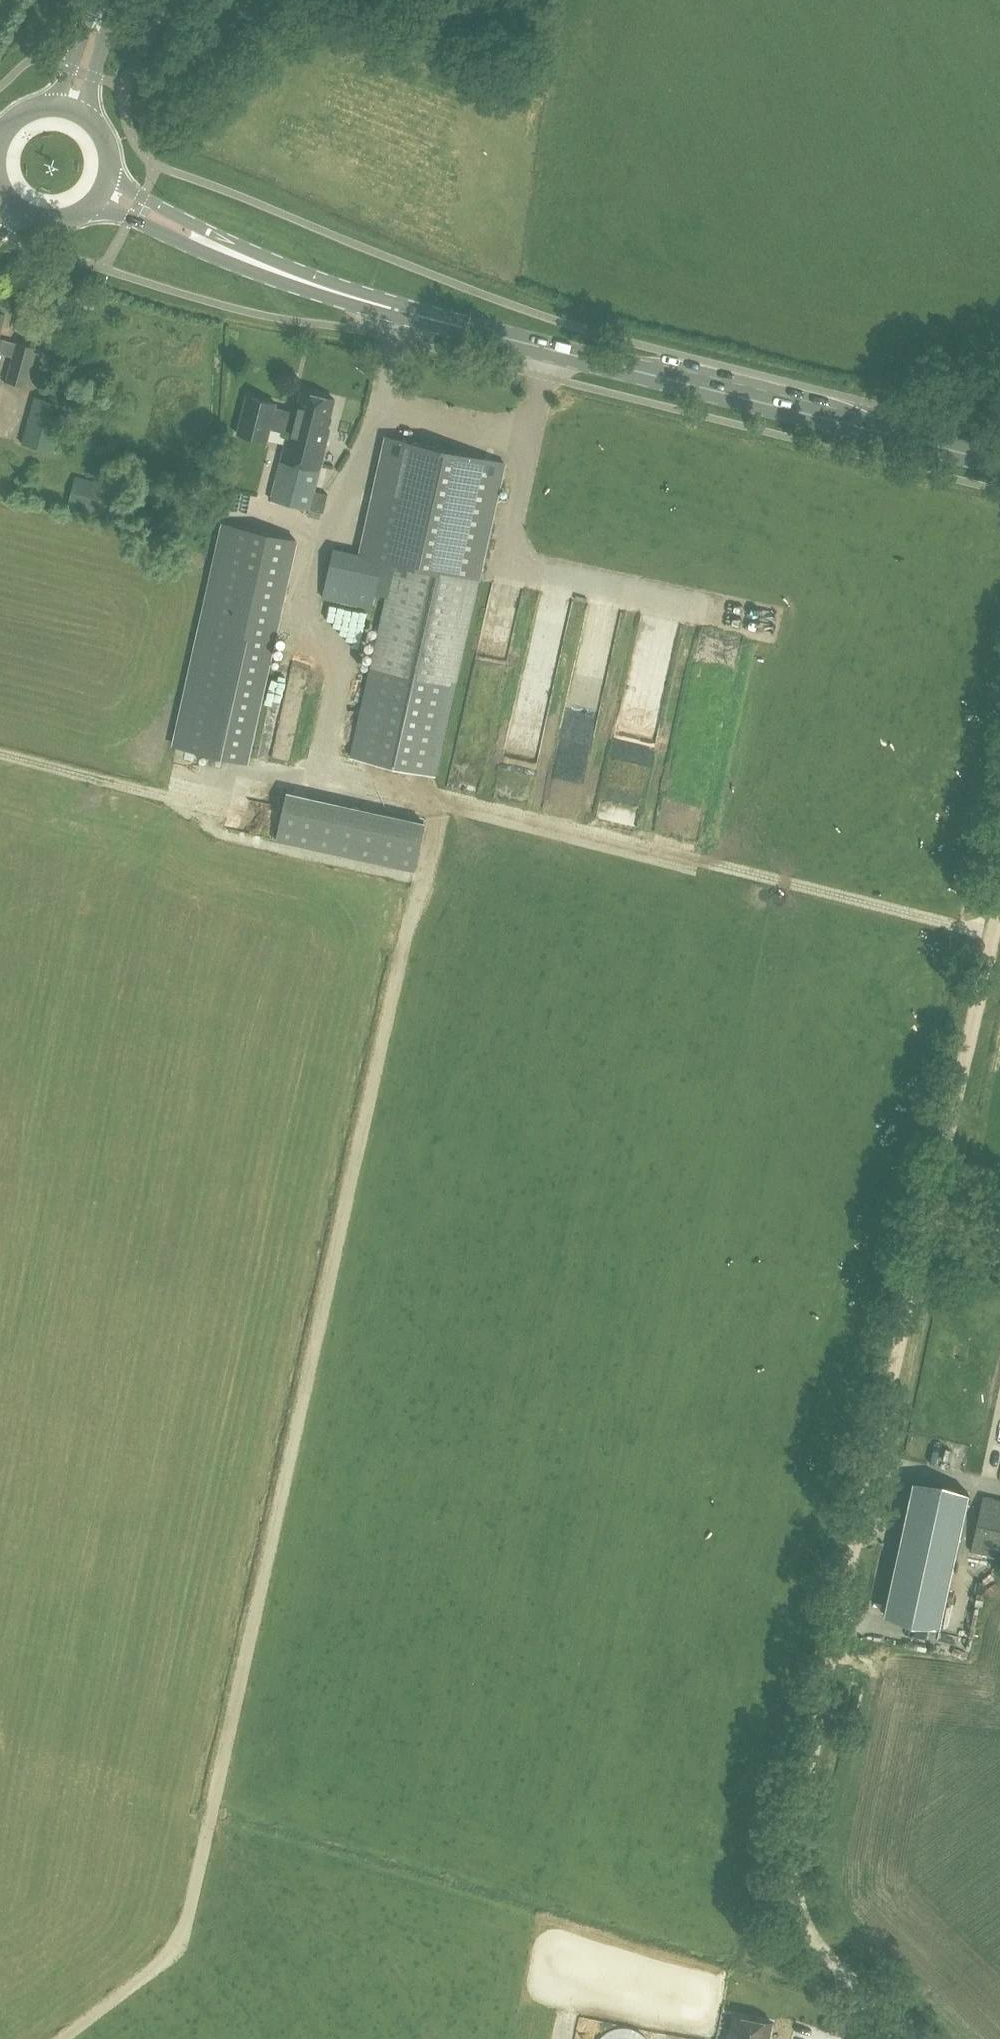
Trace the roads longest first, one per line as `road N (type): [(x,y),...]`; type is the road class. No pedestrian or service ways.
road 1 (track): [(999,896),(794,1842),(808,1928),(914,2038)]
road 2 (primary): [(999,464),(365,302),(260,267),(100,193)]
road 3 (track): [(860,401),(999,366)]

